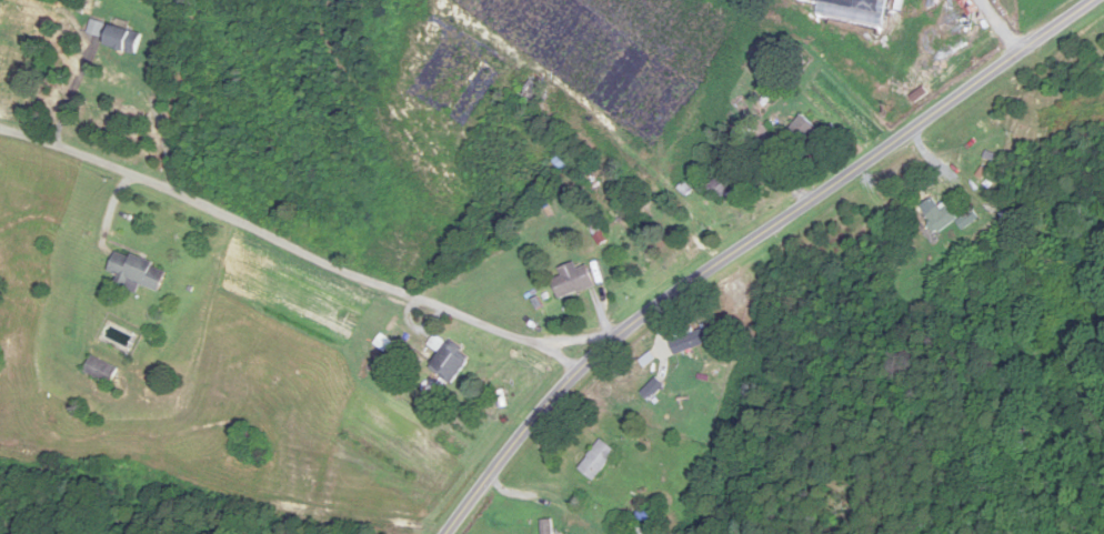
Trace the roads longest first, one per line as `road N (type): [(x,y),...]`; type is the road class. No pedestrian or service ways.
road 1 (residential): [(446,533),(575,374),(628,328),(1098,0)]
road 2 (residential): [(588,362),(429,313),(304,263),(177,198),(0,133)]

